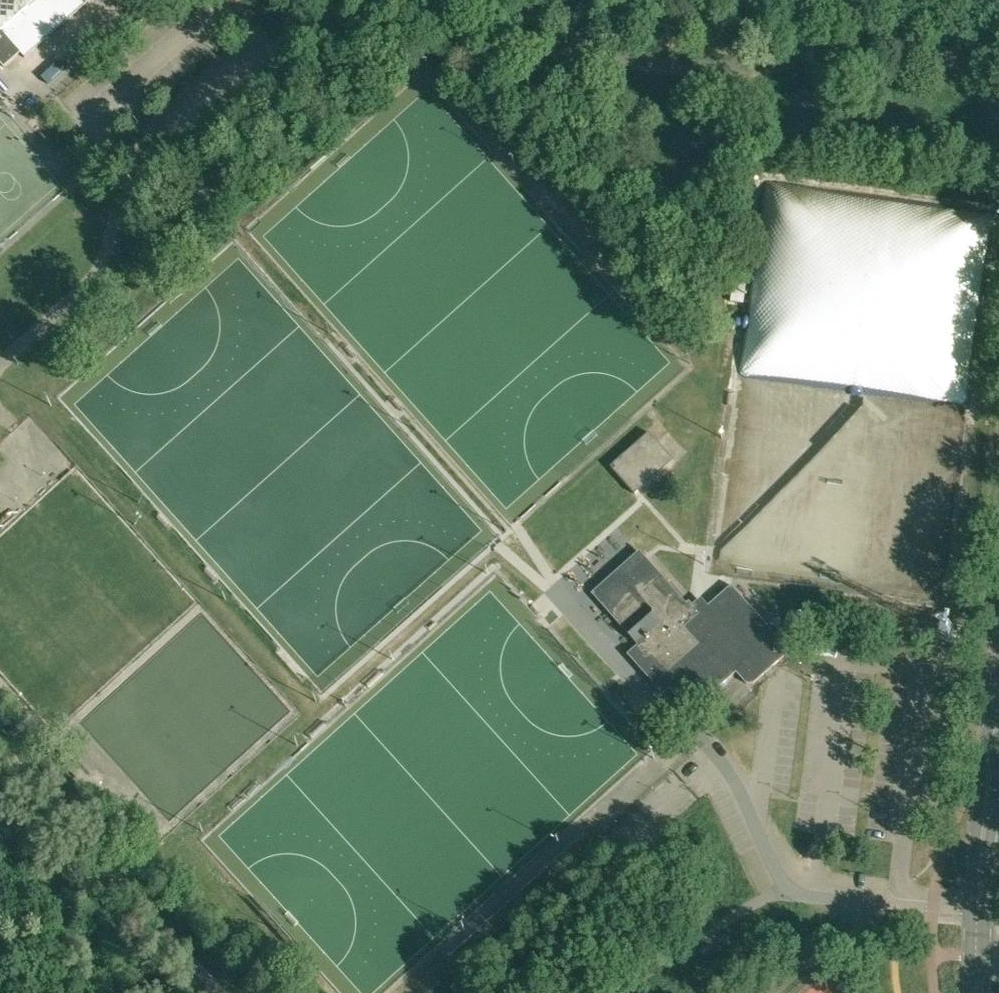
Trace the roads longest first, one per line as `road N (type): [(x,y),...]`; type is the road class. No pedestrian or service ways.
road 1 (residential): [(222,992),(0,739)]
road 2 (tertiary): [(977,957),(998,717)]

